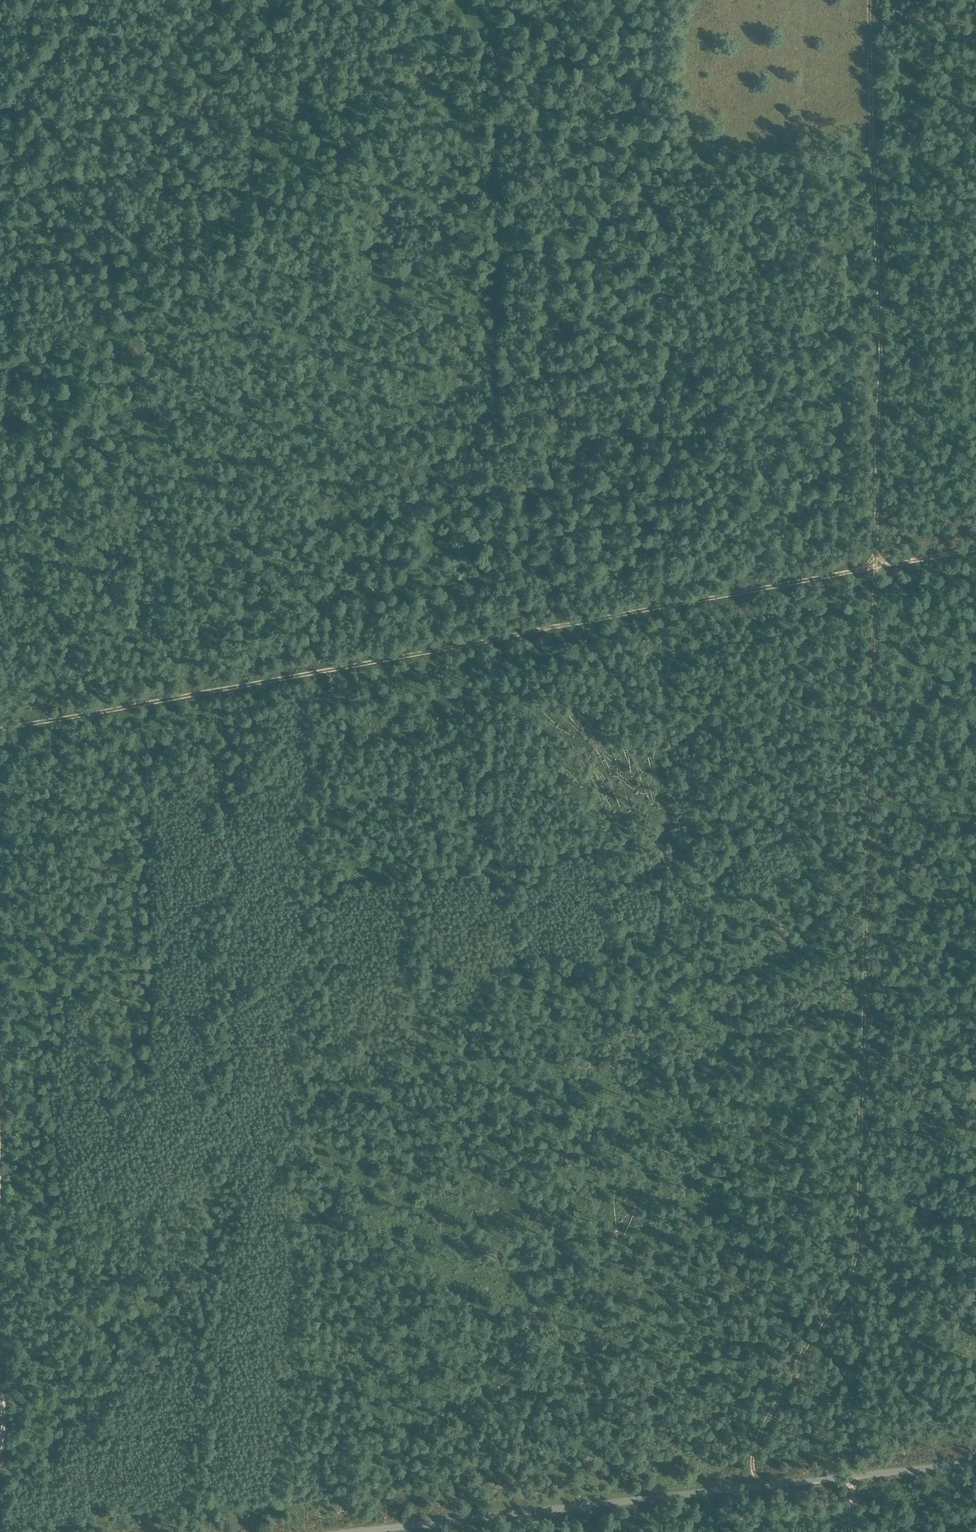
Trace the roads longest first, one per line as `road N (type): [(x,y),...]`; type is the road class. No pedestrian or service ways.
road 1 (track): [(776,1485),(748,1458),(760,1397),(833,1319),(852,1258),(875,567),(870,0)]
road 2 (track): [(0,732),(975,548)]
road 3 (track): [(364,1531),(975,1463)]

